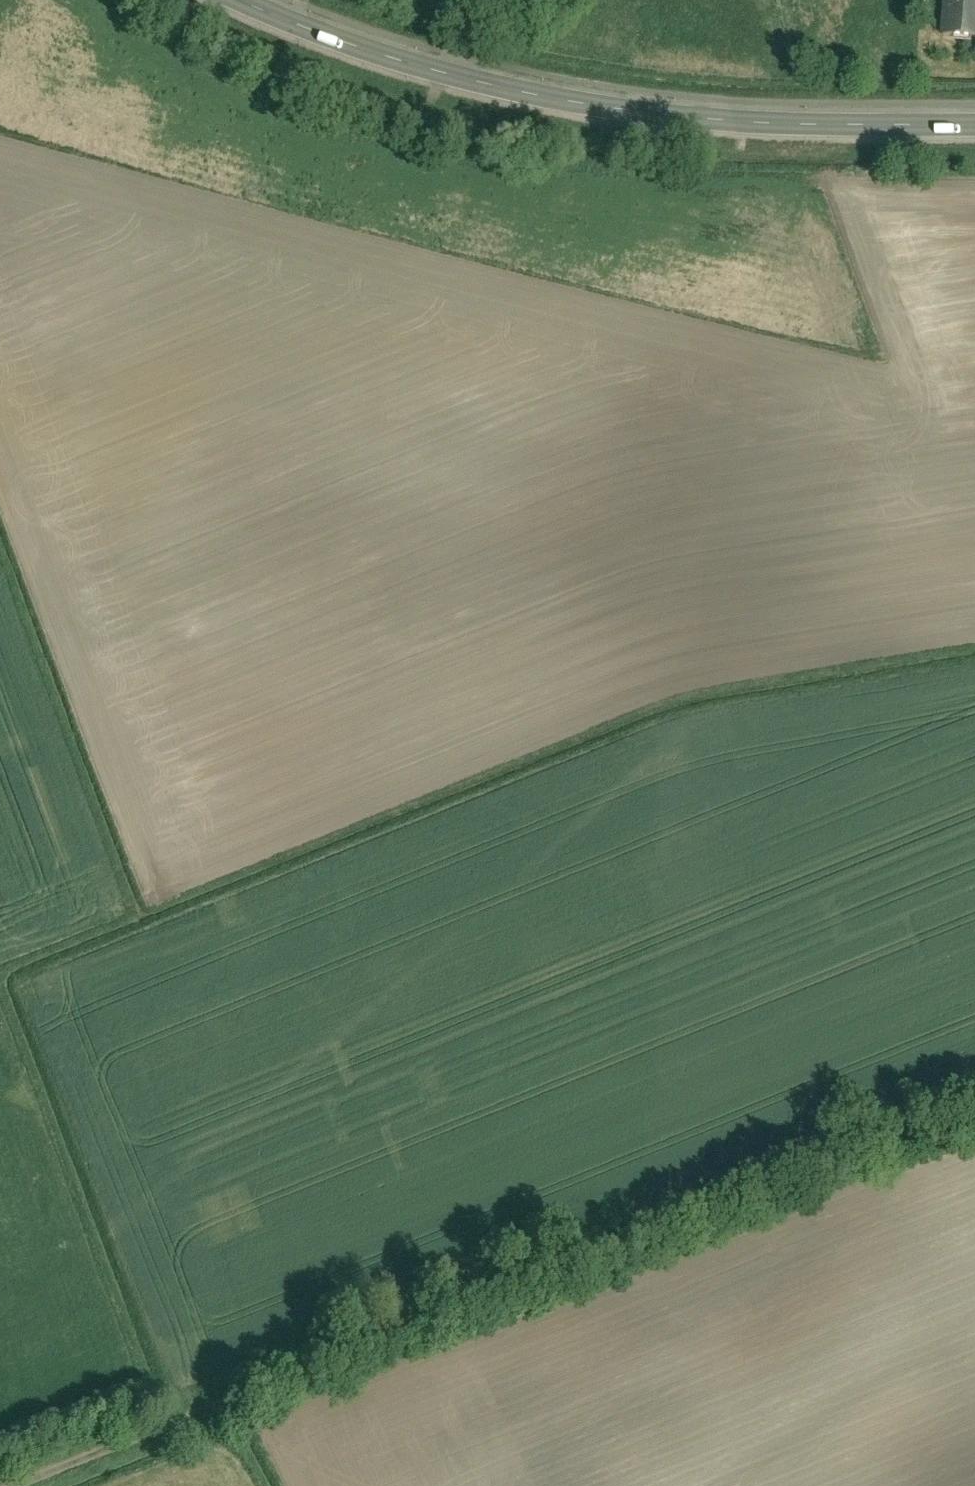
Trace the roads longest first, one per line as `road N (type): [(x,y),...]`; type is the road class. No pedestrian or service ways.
road 1 (unclassified): [(0,1472),(974,1088)]
road 2 (secondary): [(231,0),(319,38),(483,86),(615,112),(791,126),(974,127)]

